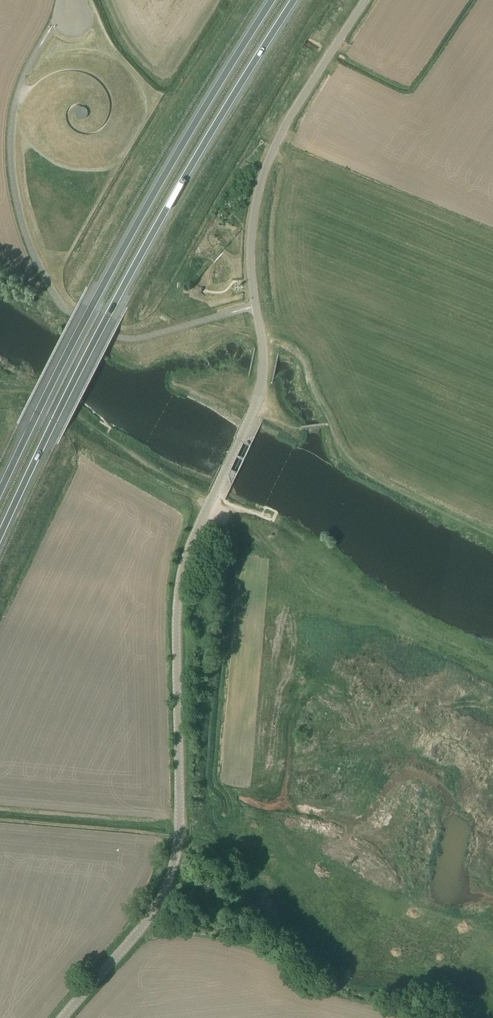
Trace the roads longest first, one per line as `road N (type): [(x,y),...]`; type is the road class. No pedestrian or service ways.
road 1 (unclassified): [(63,1017),(144,924),(172,876),(180,810),(178,592),(191,542),(260,389),(251,271),(257,196),(285,126),(365,0)]
road 2 (trunk): [(0,537),(108,318),(296,0)]
road 3 (trunk): [(269,0),(90,309),(0,490)]
road 4 (track): [(208,508),(28,391),(0,393)]
road 5 (track): [(331,424),(337,447),(356,466),(492,534)]
road 6 (track): [(272,519),(208,508),(257,532),(275,552)]

